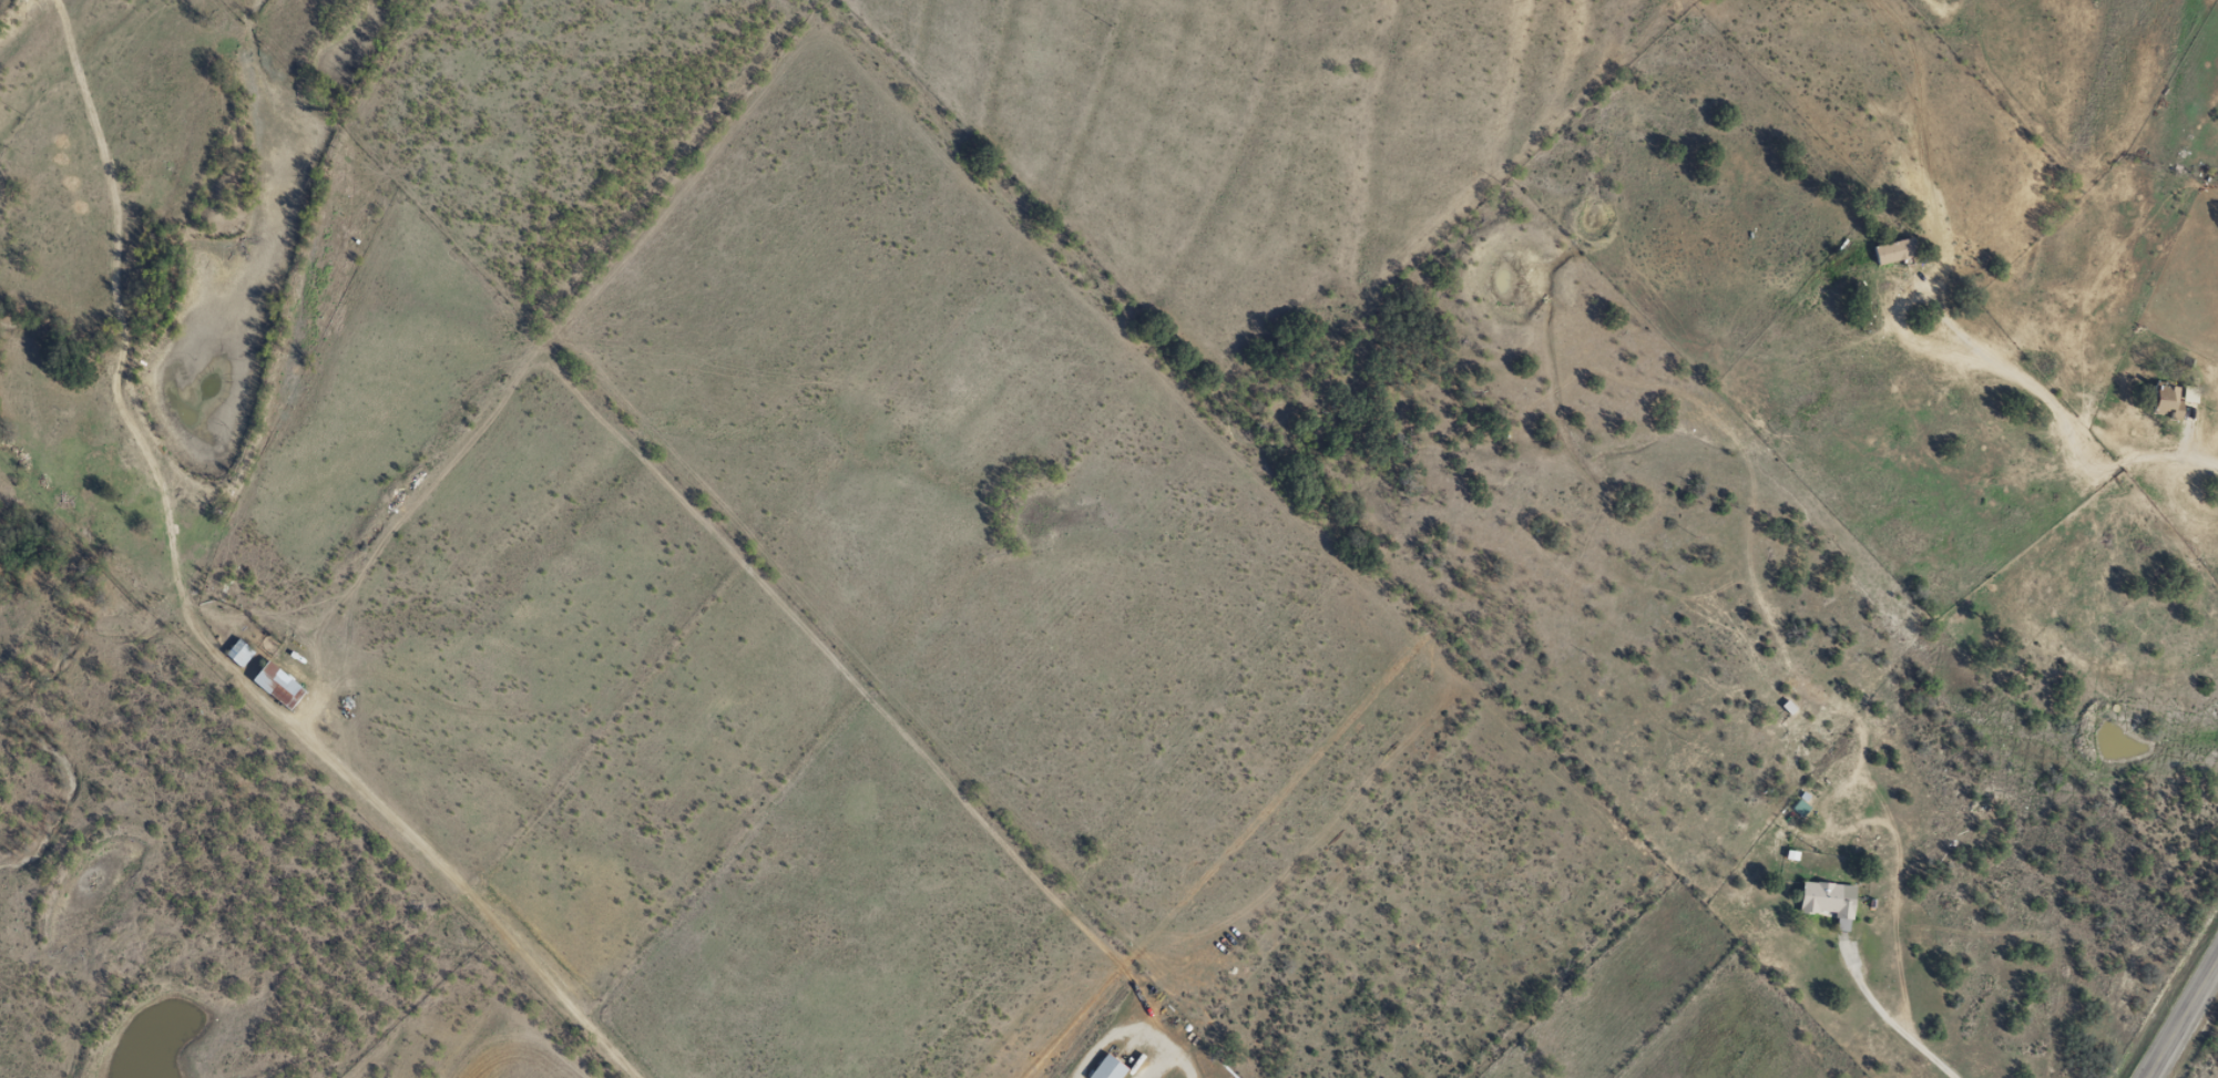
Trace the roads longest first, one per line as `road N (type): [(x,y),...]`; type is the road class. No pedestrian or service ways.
road 1 (primary): [(2144,1077),(2217,956)]

